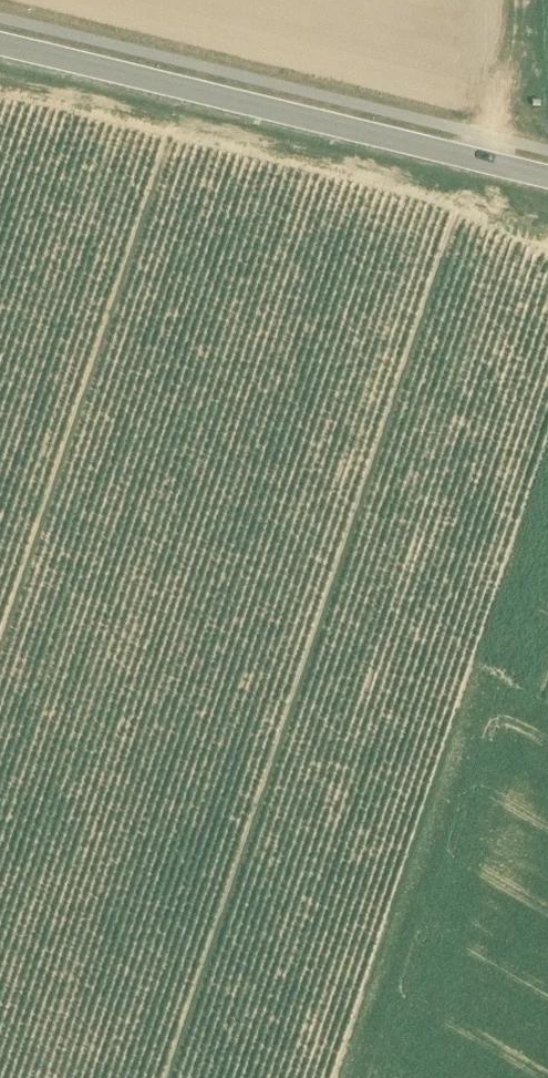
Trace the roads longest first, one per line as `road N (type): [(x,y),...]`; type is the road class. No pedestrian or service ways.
road 1 (unclassified): [(547,178),(0,45)]

